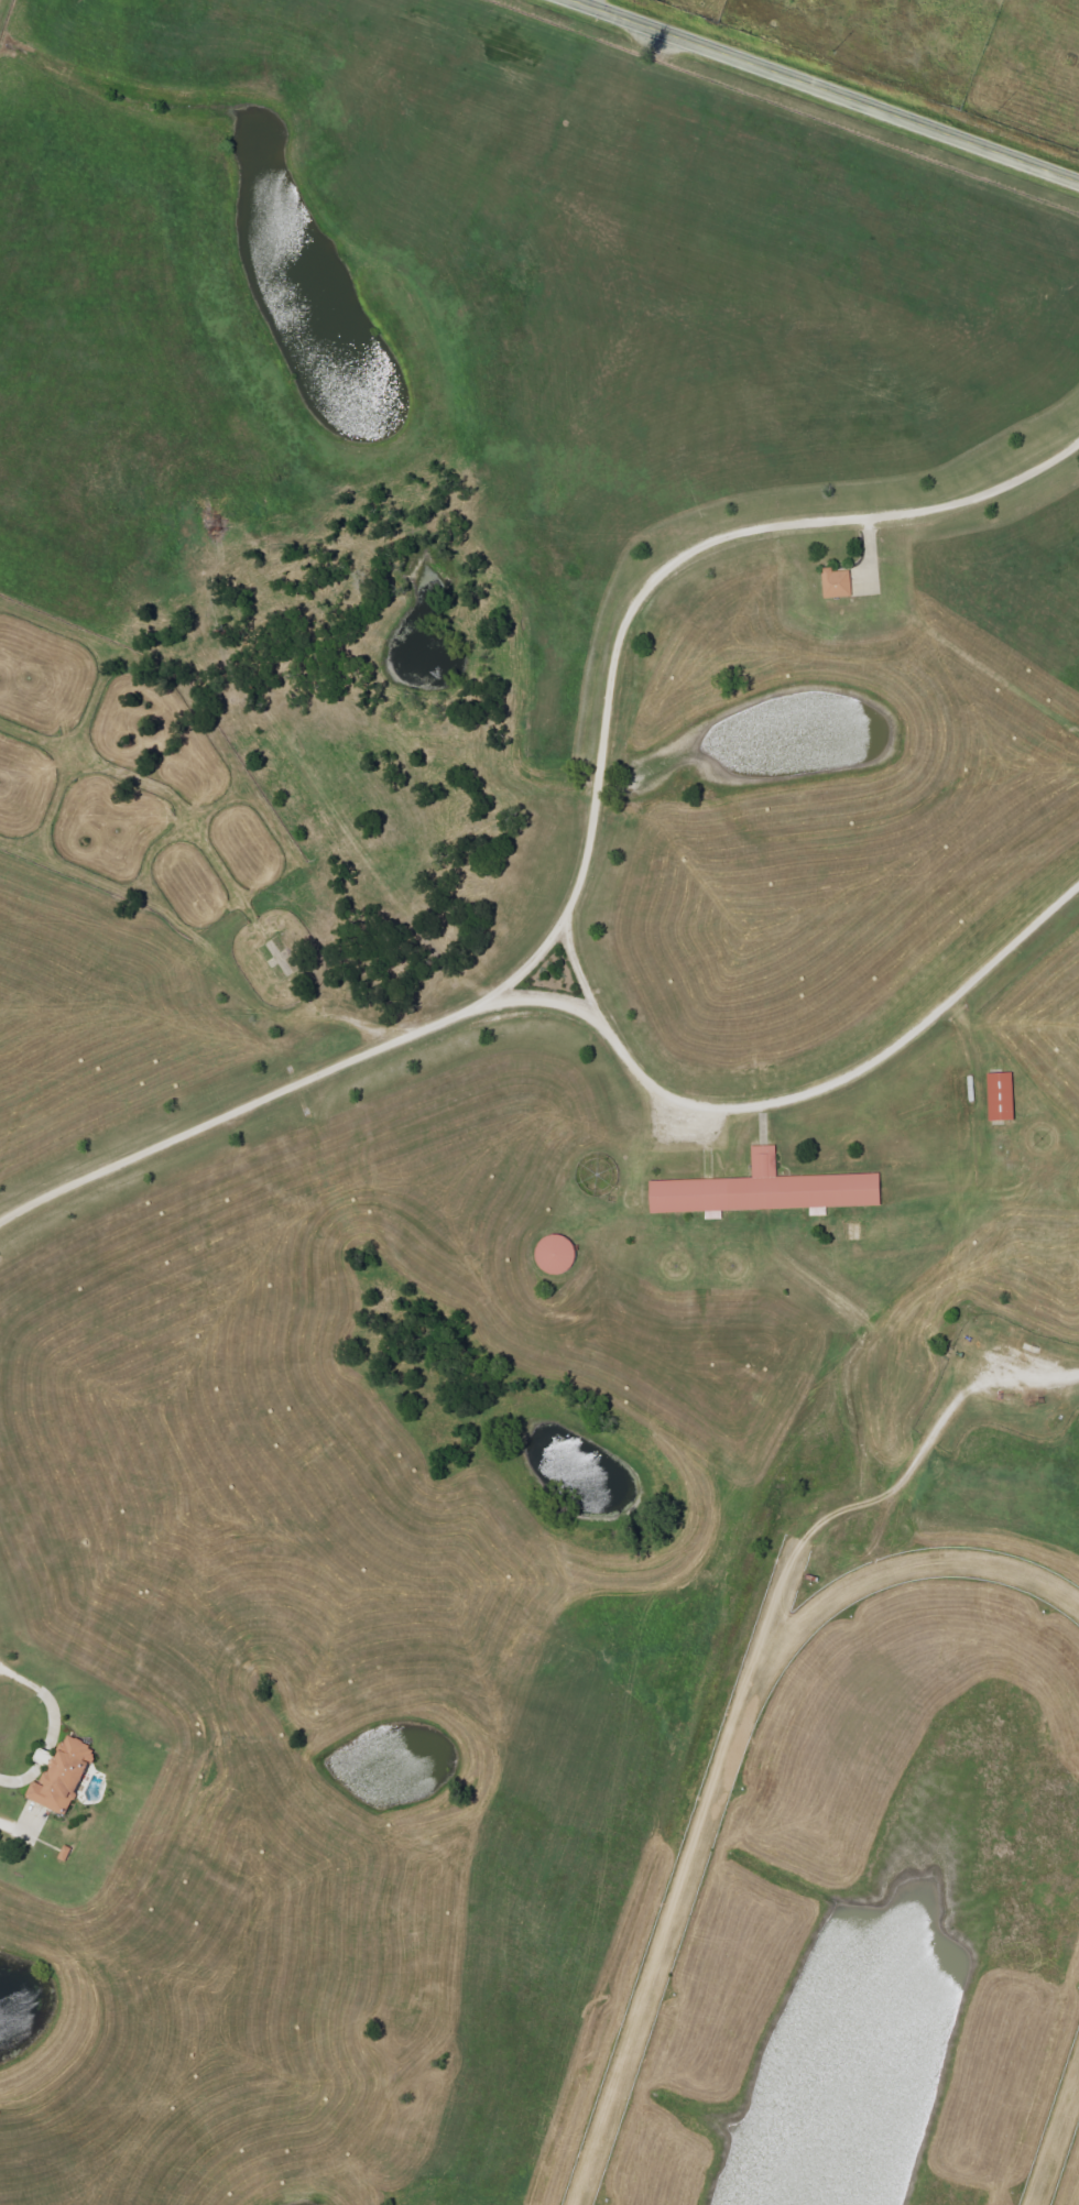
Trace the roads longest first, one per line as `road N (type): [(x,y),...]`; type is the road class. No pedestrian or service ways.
road 1 (secondary): [(572,0),(1078,184)]

